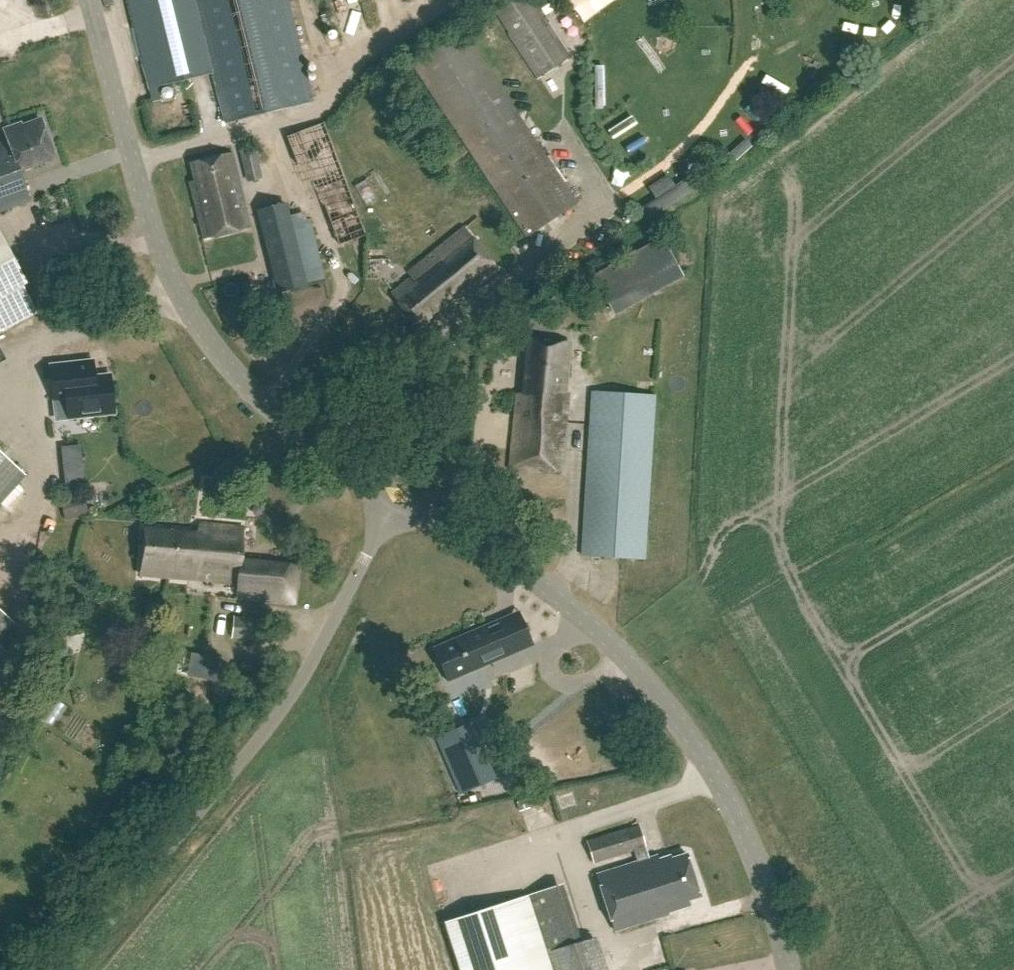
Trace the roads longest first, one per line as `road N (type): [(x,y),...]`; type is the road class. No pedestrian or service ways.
road 1 (tertiary): [(787,969),(739,821),(661,697),(578,614),(402,500)]
road 2 (tertiary): [(402,500),(267,407),(195,322),(153,233),(89,0)]
road 3 (unclassified): [(67,969),(291,697),(402,500)]
road 4 (track): [(463,0),(366,61),(334,92)]

